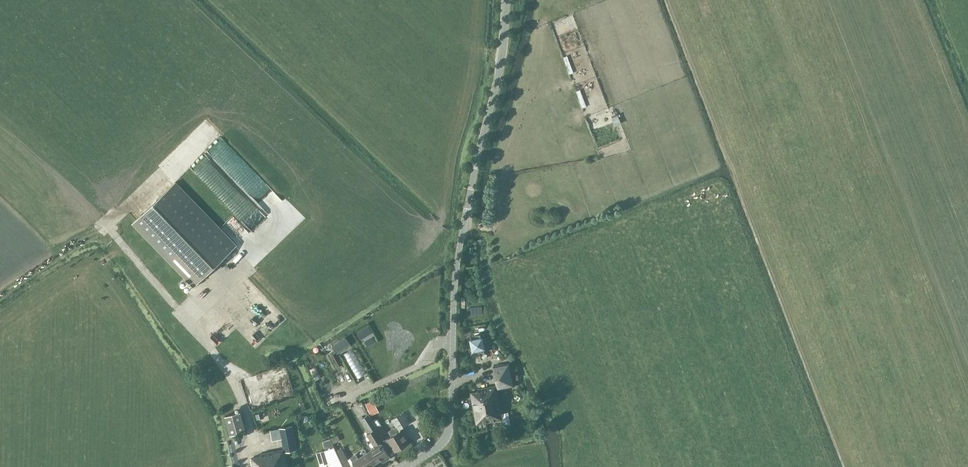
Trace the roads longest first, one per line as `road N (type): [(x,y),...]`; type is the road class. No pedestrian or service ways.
road 1 (unclassified): [(406,466),(449,431),(457,265),(501,65),(506,0)]

